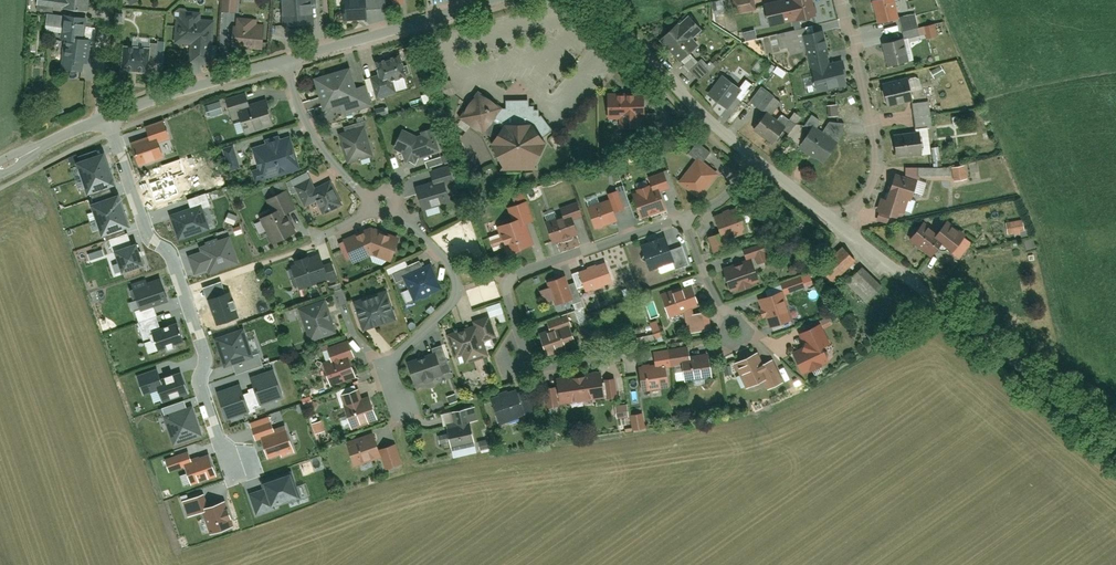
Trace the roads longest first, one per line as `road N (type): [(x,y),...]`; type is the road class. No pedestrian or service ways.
road 1 (residential): [(286,62),(303,121),(339,173),(423,235),(454,273),(453,301),(398,354),(391,382)]
road 2 (residential): [(109,117),(147,228),(173,257),(207,357),(204,388),(231,458)]
road 3 (residential): [(846,228),(1115,429)]
road 4 (residential): [(684,217),(513,275),(506,293),(526,356)]
road 5 (residential): [(843,0),(876,149),(875,176),(846,228)]
road 6 (residential): [(596,0),(755,158)]
road 7 (tertiary): [(494,0),(286,62)]
road 8 (tertiary): [(286,62),(109,117)]
road 9 (residential): [(684,217),(734,333)]
road 10 (residential): [(107,0),(99,120)]

